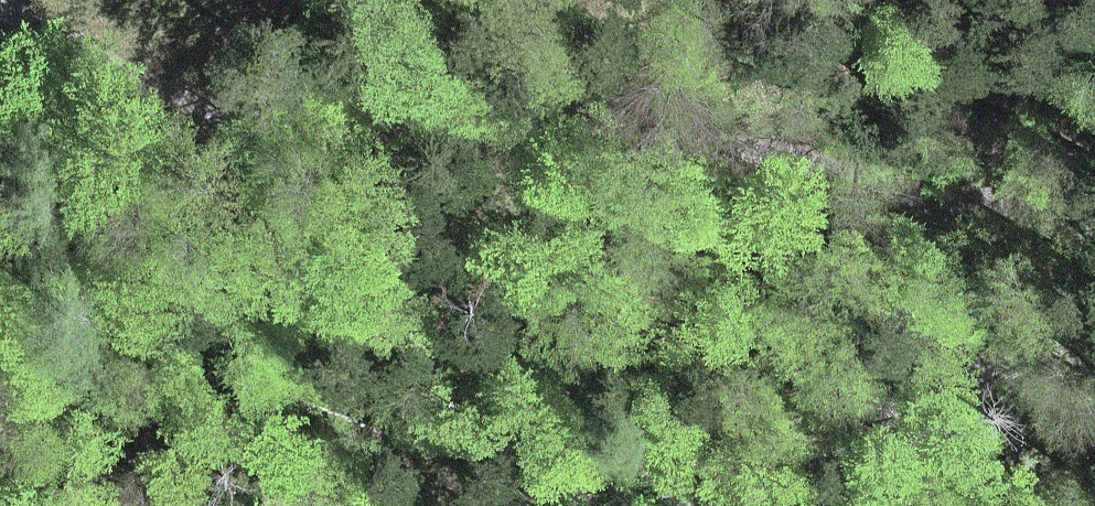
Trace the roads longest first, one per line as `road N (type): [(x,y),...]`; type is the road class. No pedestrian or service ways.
road 1 (track): [(1094,175),(91,43),(9,0)]
road 2 (track): [(1094,319),(917,396),(641,443),(501,505)]

